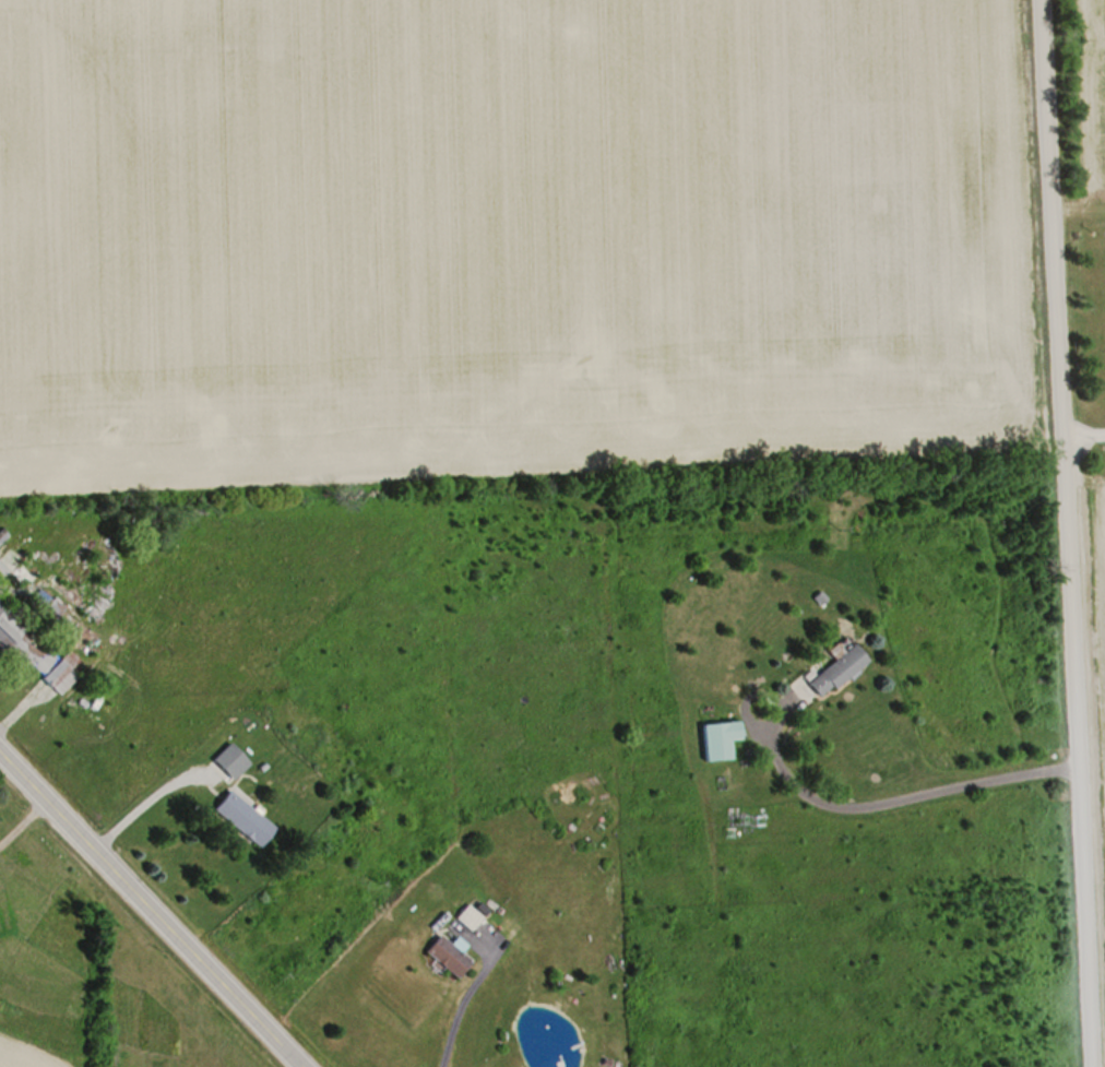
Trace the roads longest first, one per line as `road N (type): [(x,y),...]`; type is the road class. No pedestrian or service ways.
road 1 (residential): [(1087,1066),(1036,0)]
road 2 (secondary): [(299,1066),(0,757)]

